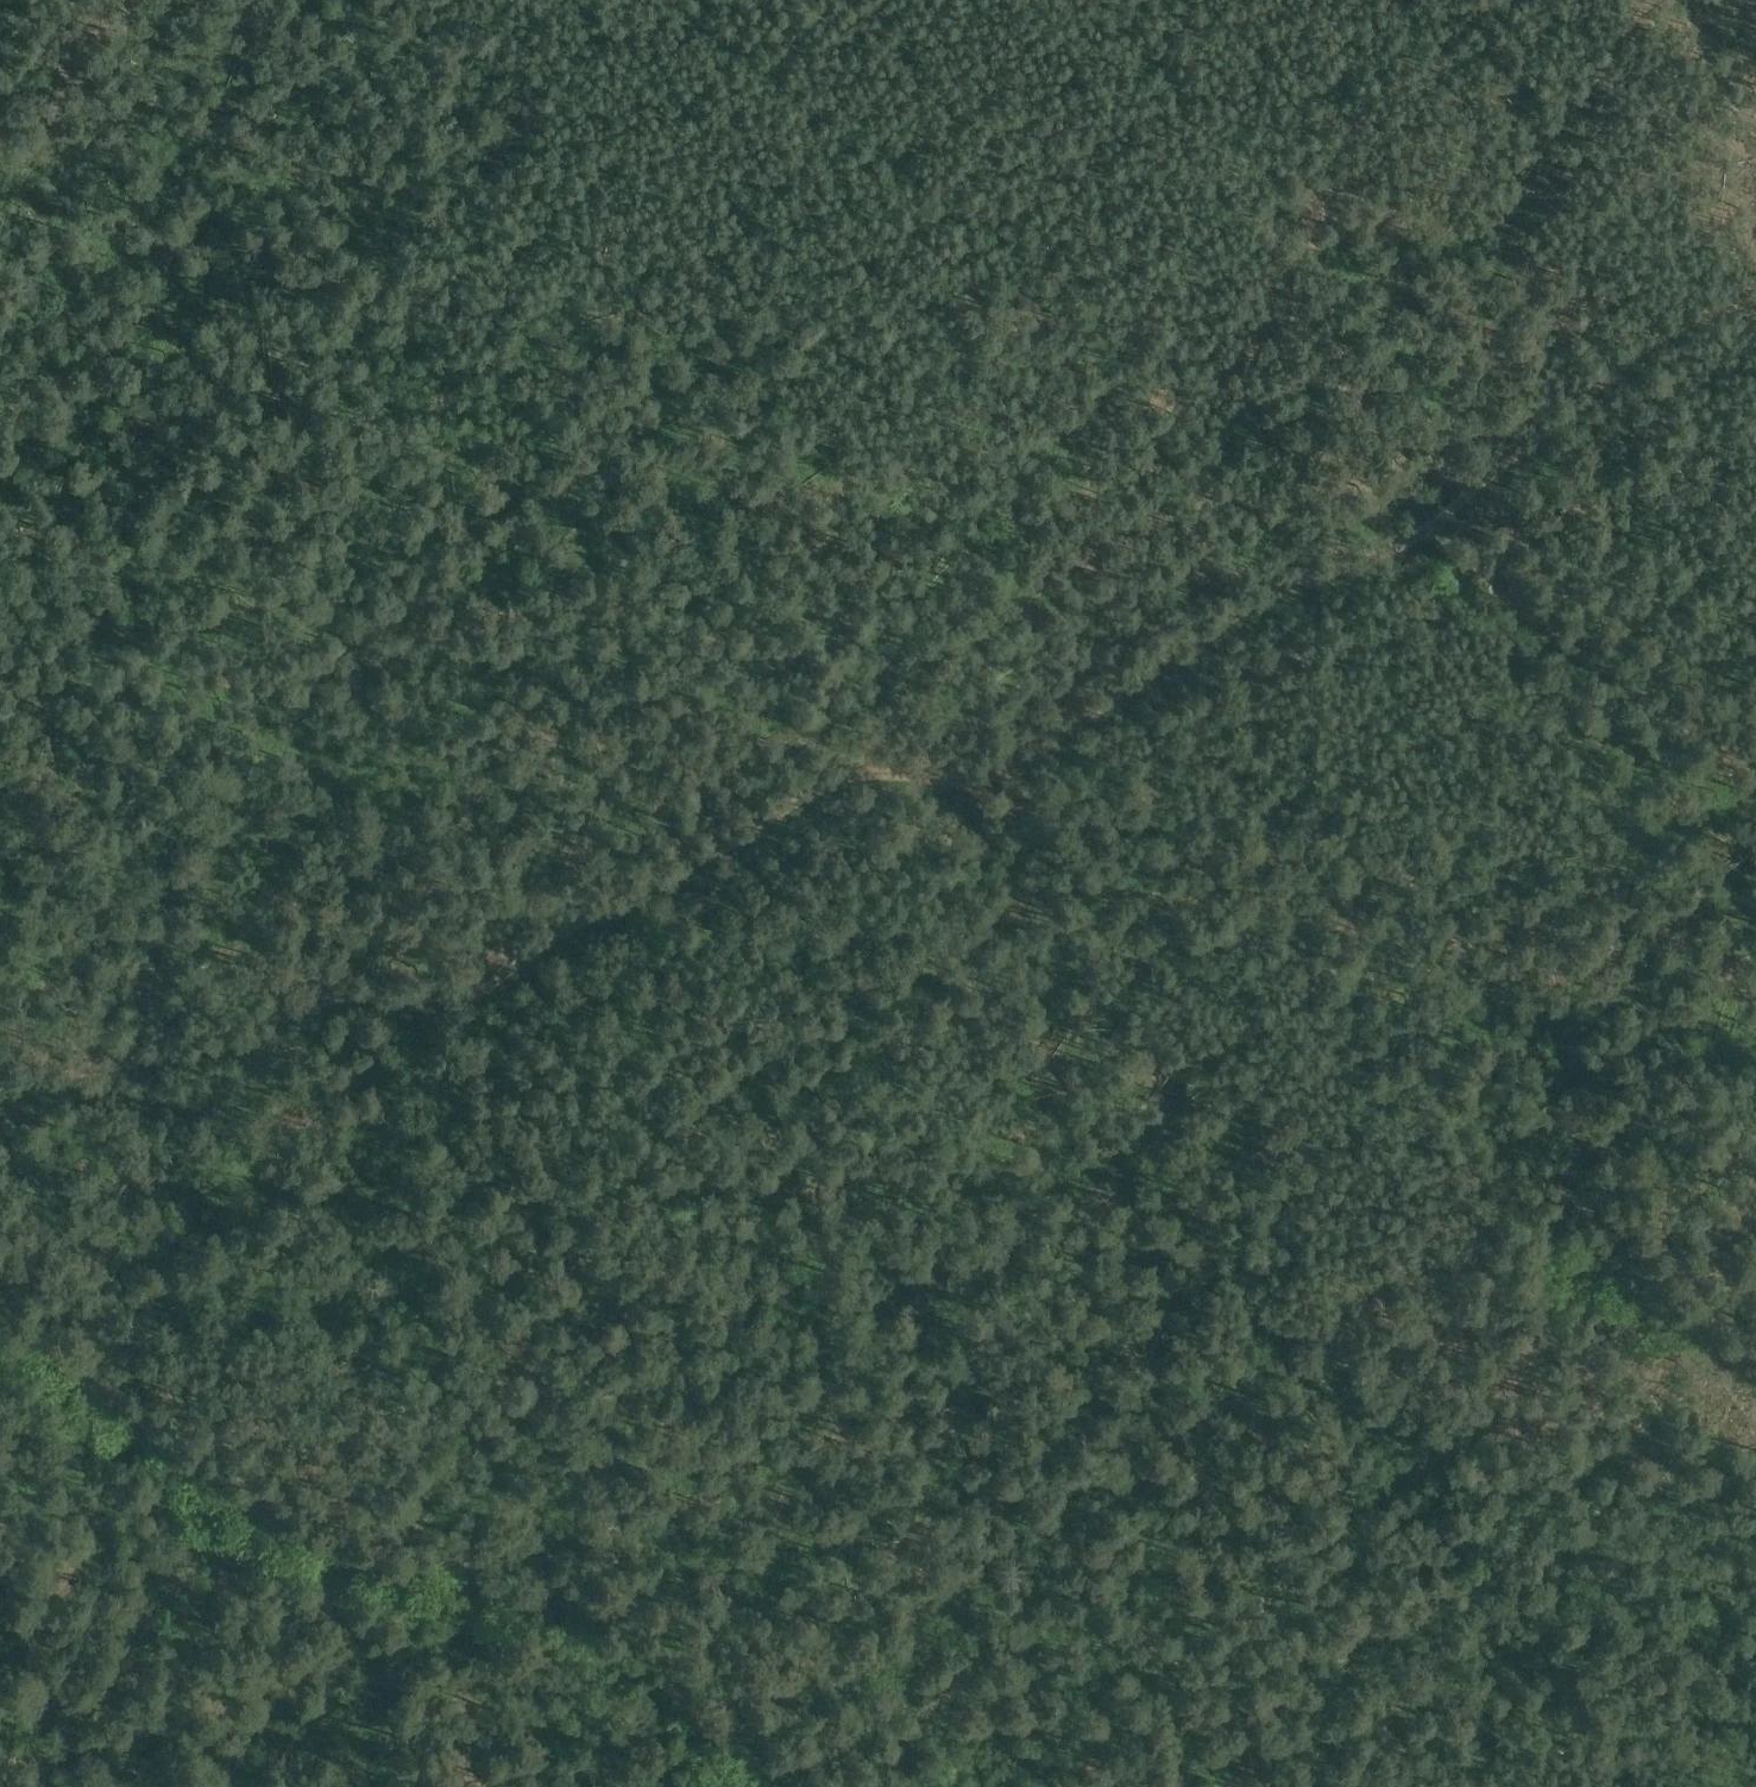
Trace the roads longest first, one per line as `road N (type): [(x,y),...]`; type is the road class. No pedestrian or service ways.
road 1 (track): [(0,1088),(218,1045),(312,1003),(456,1005),(556,936),(836,783),(869,776),(961,780),(1008,768),(1339,559),(1455,504),(1651,345),(1755,299)]
road 2 (track): [(803,1786),(744,1751),(564,1601),(497,1576),(368,1556),(338,1543),(58,1372),(0,1316)]

